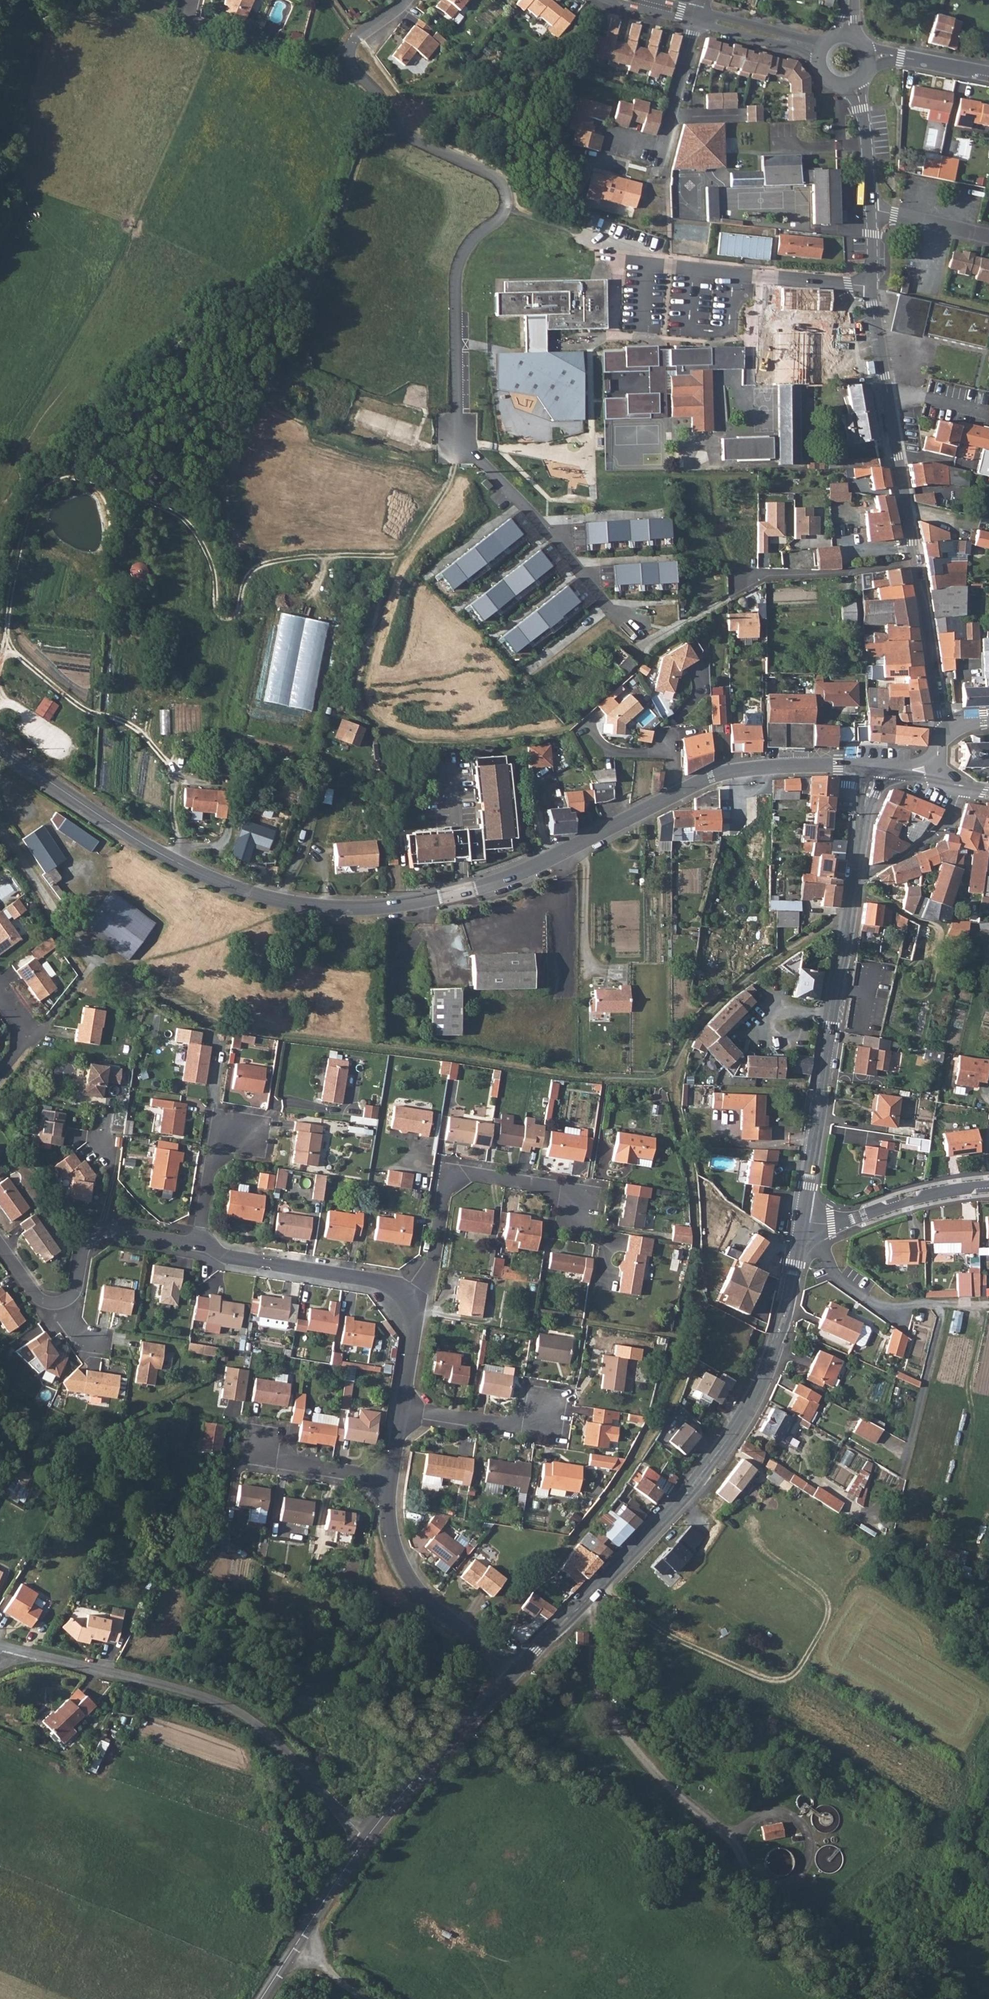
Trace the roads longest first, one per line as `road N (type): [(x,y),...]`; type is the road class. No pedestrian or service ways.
road 1 (track): [(402,551),(273,560),(244,579),(230,620),(213,608),(217,585),(208,553),(181,514),(73,478),(55,481),(30,510),(9,647),(77,708),(130,724),(169,764)]
road 2 (residential): [(406,0),(357,36),(352,66),(408,137),(492,176),(505,200),(501,216),(463,254),(456,276),(464,443),(609,610),(641,623)]
road 3 (tertiary): [(0,748),(176,863),(304,906),(395,905),(491,884),(671,797)]
road 4 (secondary): [(798,1244),(768,1362),(740,1420),(673,1509),(511,1672)]
road 5 (track): [(464,443),(406,540),(363,710),(373,725),(414,738),(523,738),(566,725)]
road 6 (secondary): [(877,768),(803,1222)]
road 7 (unclassified): [(365,1839),(267,1735),(216,1703),(3,1651)]
road 8 (tertiary): [(867,284),(914,565)]
road 9 (residential): [(410,1303),(434,1260),(443,1191),(464,1175),(554,1188),(578,1210)]
road 10 (track): [(944,1303),(897,1487),(875,1515),(852,1510)]
road 11 (residential): [(511,1672),(408,1578),(392,1542),(389,1481)]
road 12 (residential): [(410,1303),(366,1279),(226,1257),(197,1245)]
road 13 (secondary): [(511,1672),(365,1839)]
road 14 (tertiary): [(671,797),(738,770),(877,768)]
road 15 (secondary): [(365,1839),(260,1998)]
road 16 (residential): [(803,1222),(835,1223),(899,1200),(988,1184)]
road 17 (residential): [(914,565),(780,577),(744,589)]
road 18 (tertiary): [(914,565),(944,731)]
road 19 (residential): [(400,1411),(516,1426),(549,1407)]
road 20 (residential): [(389,1481),(275,1460),(257,1441)]
road 21 (tertiary): [(867,212),(856,85)]
road 22 (residential): [(820,50),(698,19)]
road 23 (residential): [(197,1245),(209,1160),(240,1137)]
road 24 (residential): [(867,212),(988,239)]
road 25 (track): [(988,1303),(906,1307),(866,1299)]
road 26 (tertiary): [(869,54),(988,75)]

